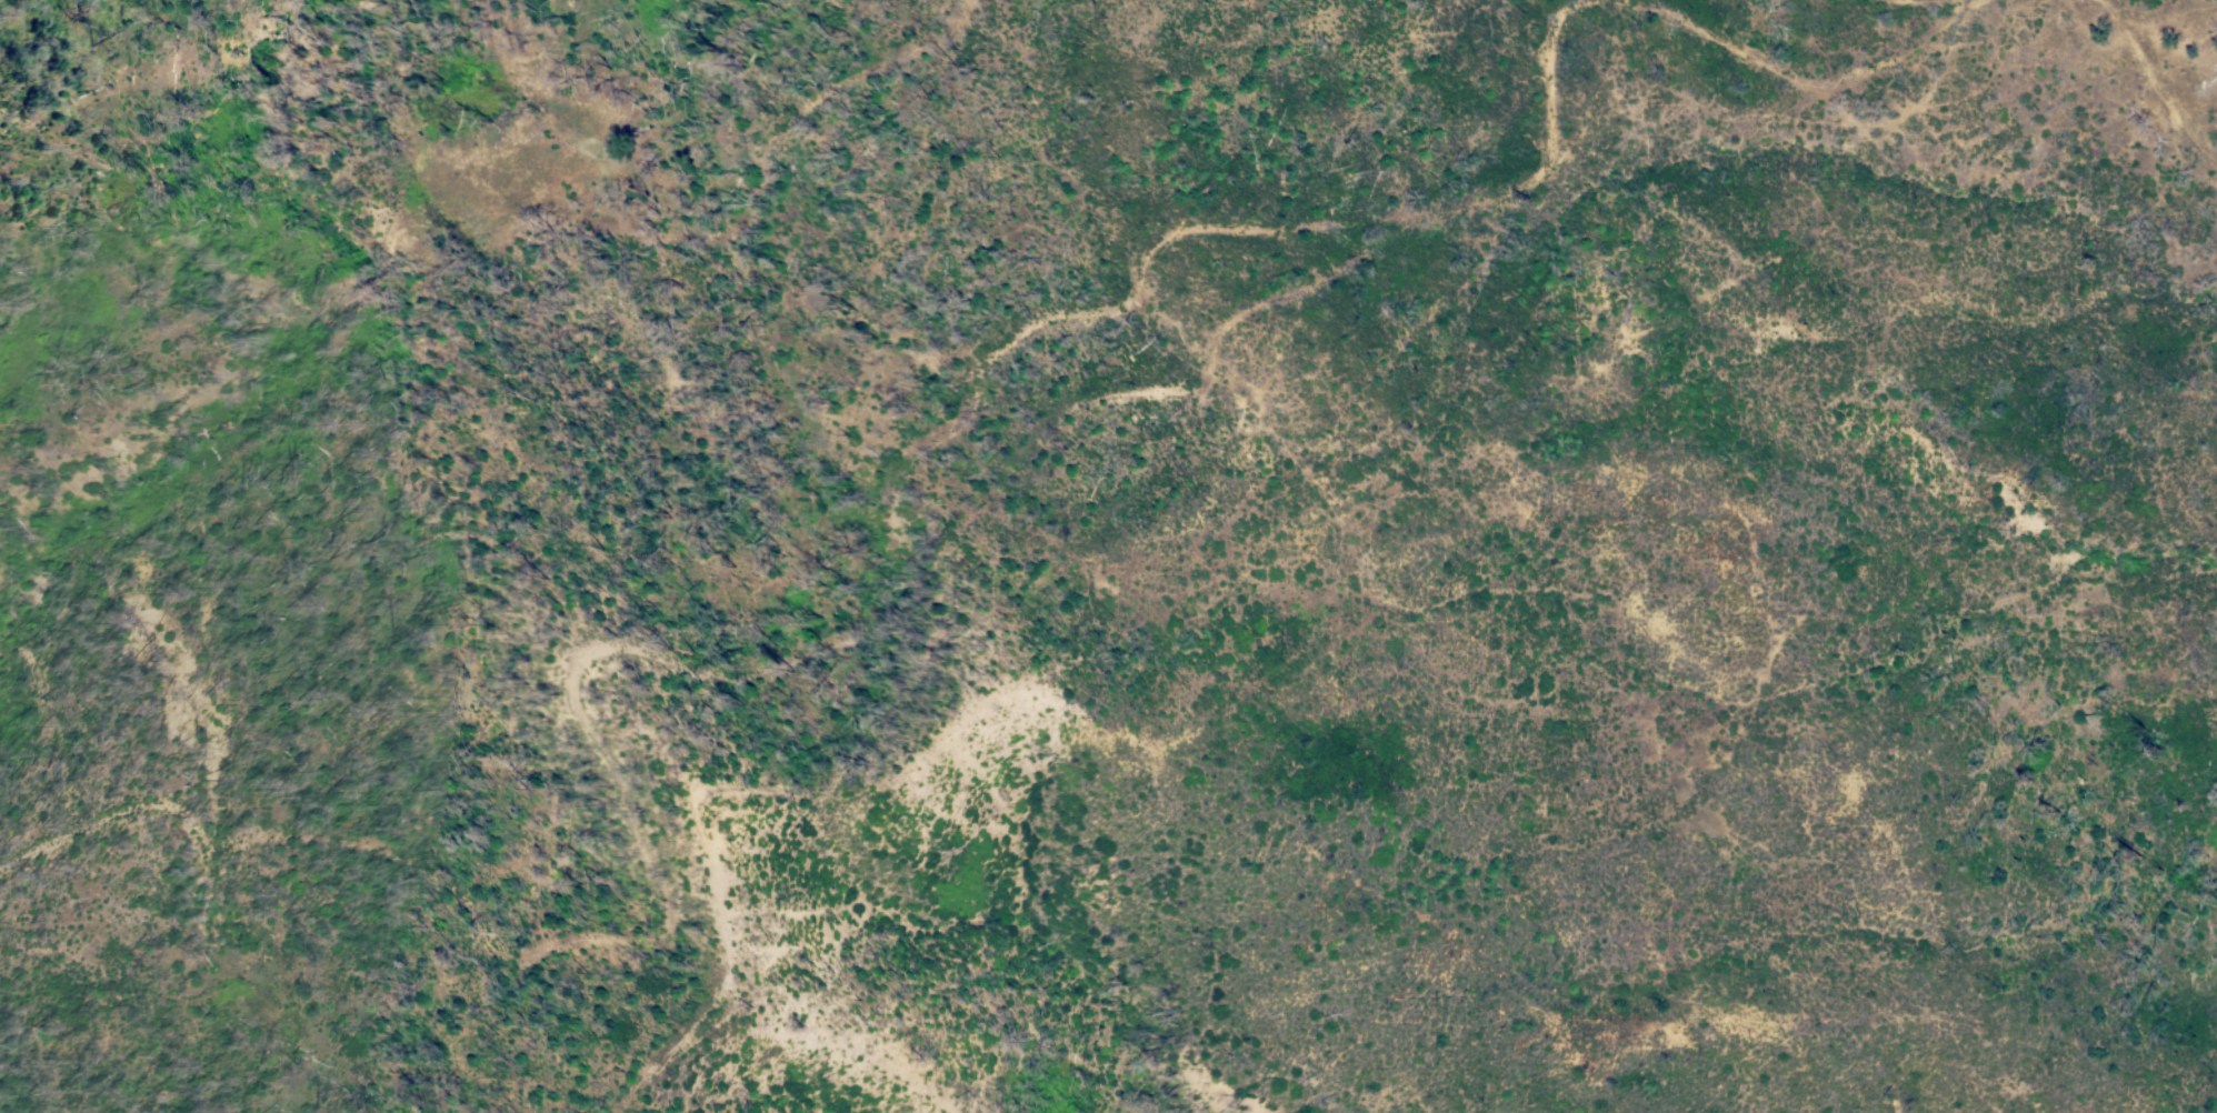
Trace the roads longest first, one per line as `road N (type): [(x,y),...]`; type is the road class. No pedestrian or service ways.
road 1 (track): [(2216,164),(2156,91),(2125,34)]

